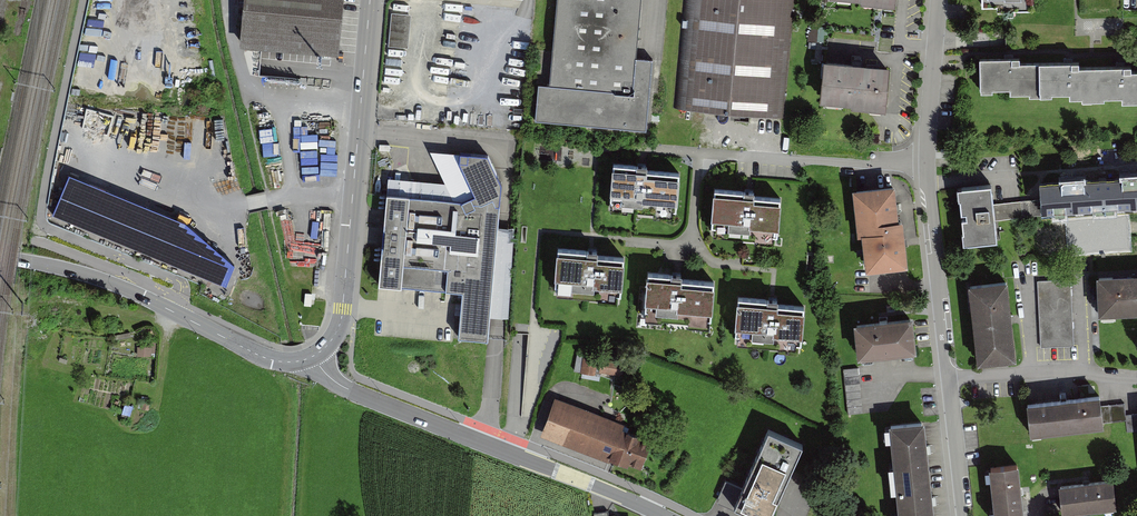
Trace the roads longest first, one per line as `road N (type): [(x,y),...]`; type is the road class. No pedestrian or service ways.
road 1 (residential): [(964,515),(927,162),(940,0)]
road 2 (tertiary): [(315,356),(341,387),(663,515)]
road 3 (tertiary): [(370,0),(342,318),(315,356)]
road 4 (tertiary): [(315,356),(273,360),(111,283),(19,261)]

